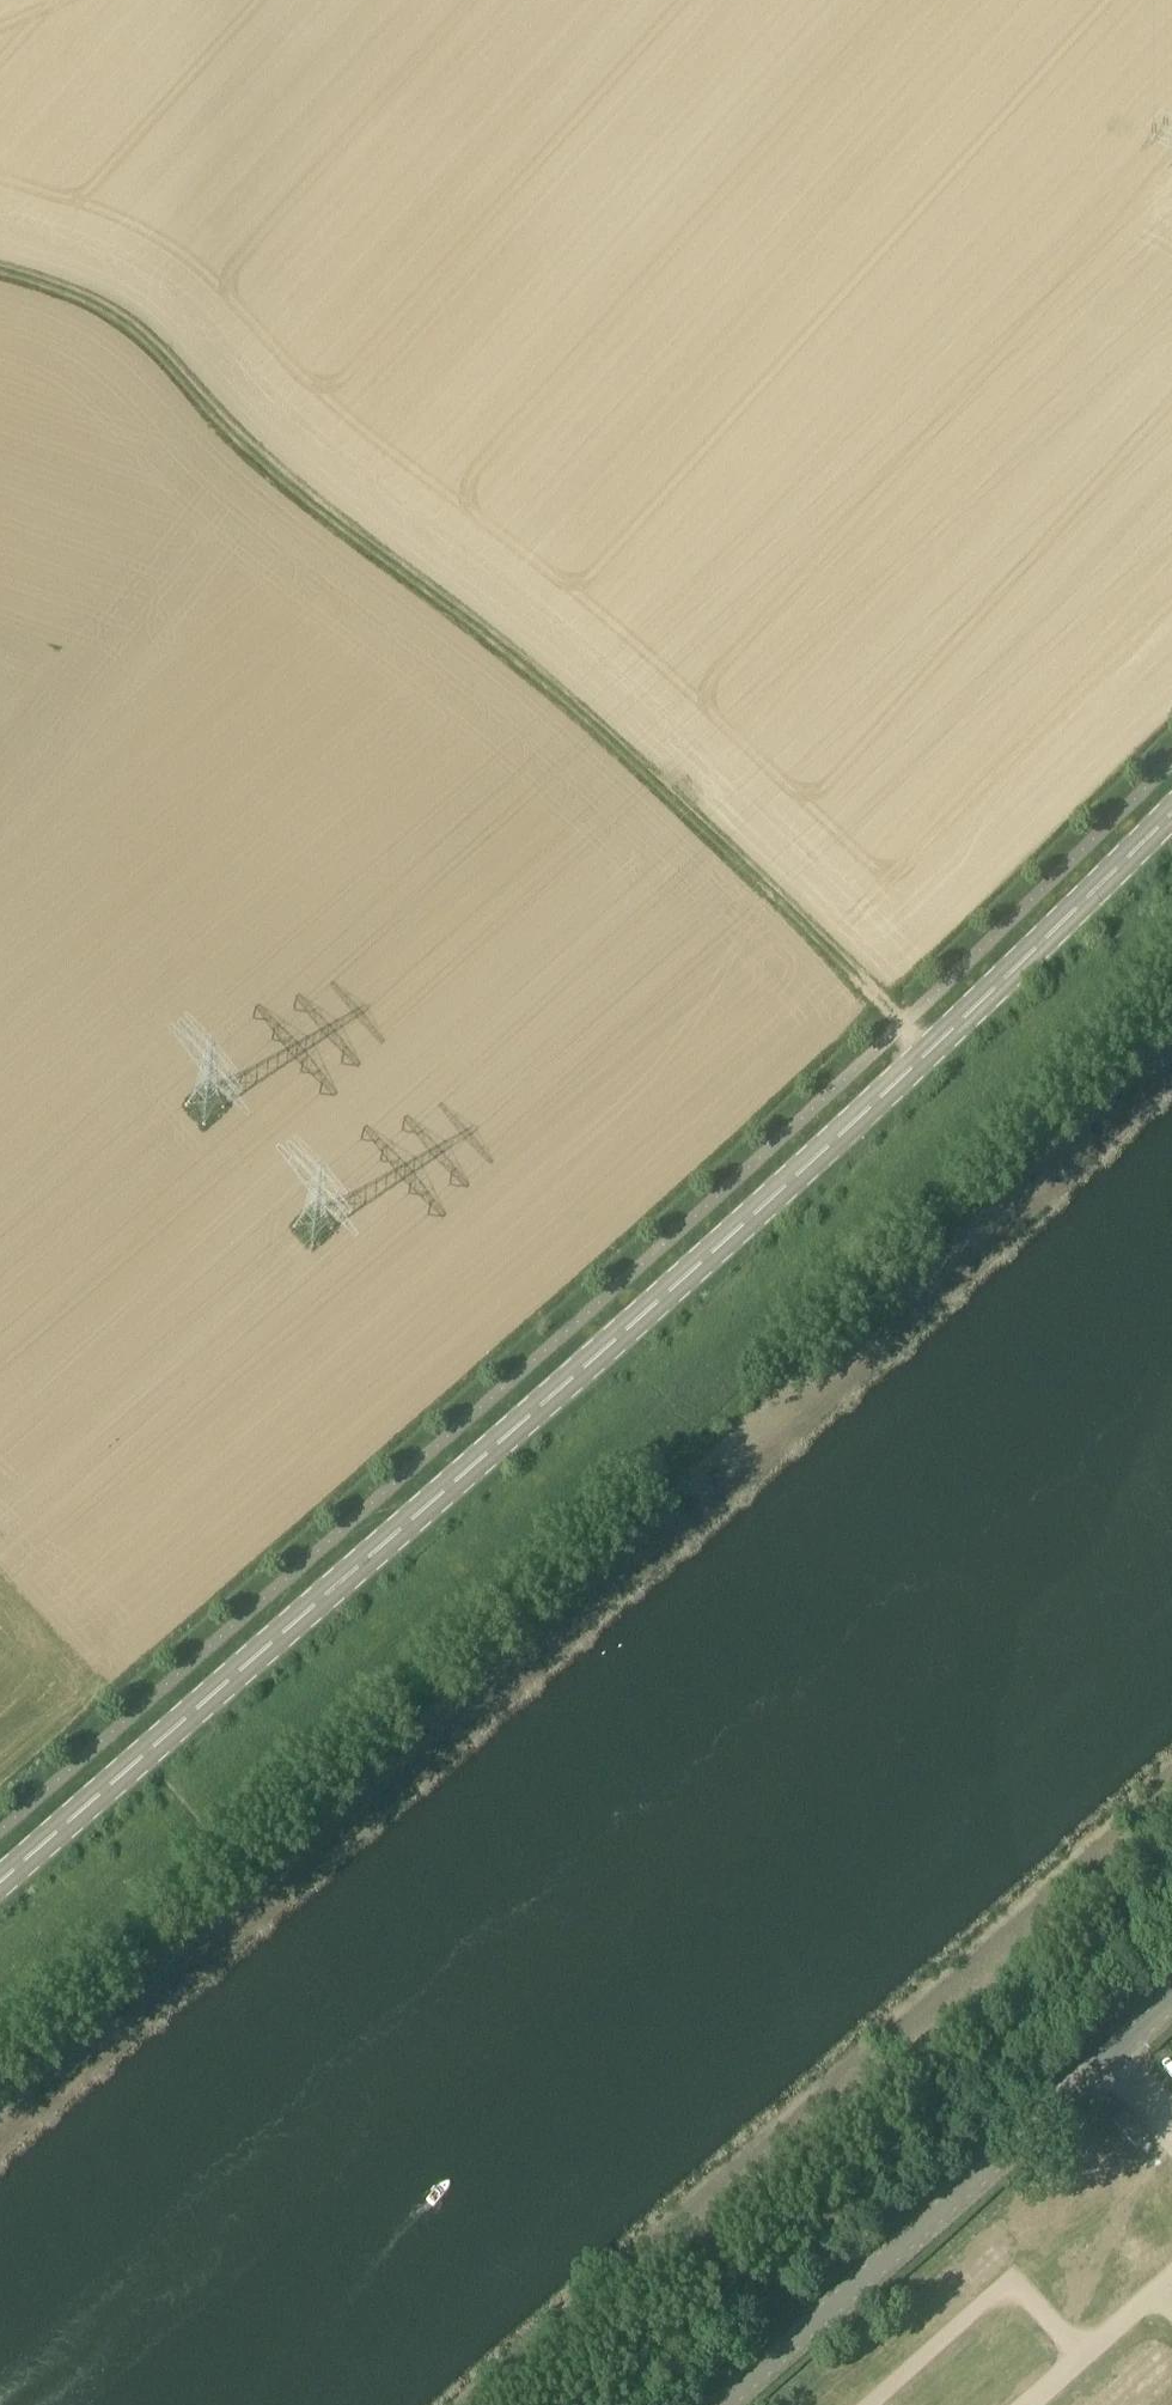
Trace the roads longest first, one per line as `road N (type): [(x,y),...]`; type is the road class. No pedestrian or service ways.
road 1 (secondary): [(0,1884),(769,1203),(1171,814)]
road 2 (track): [(930,1051),(571,699),(321,510),(158,350),(93,301),(0,274)]
road 3 (unclassified): [(718,2404),(1171,1998)]

